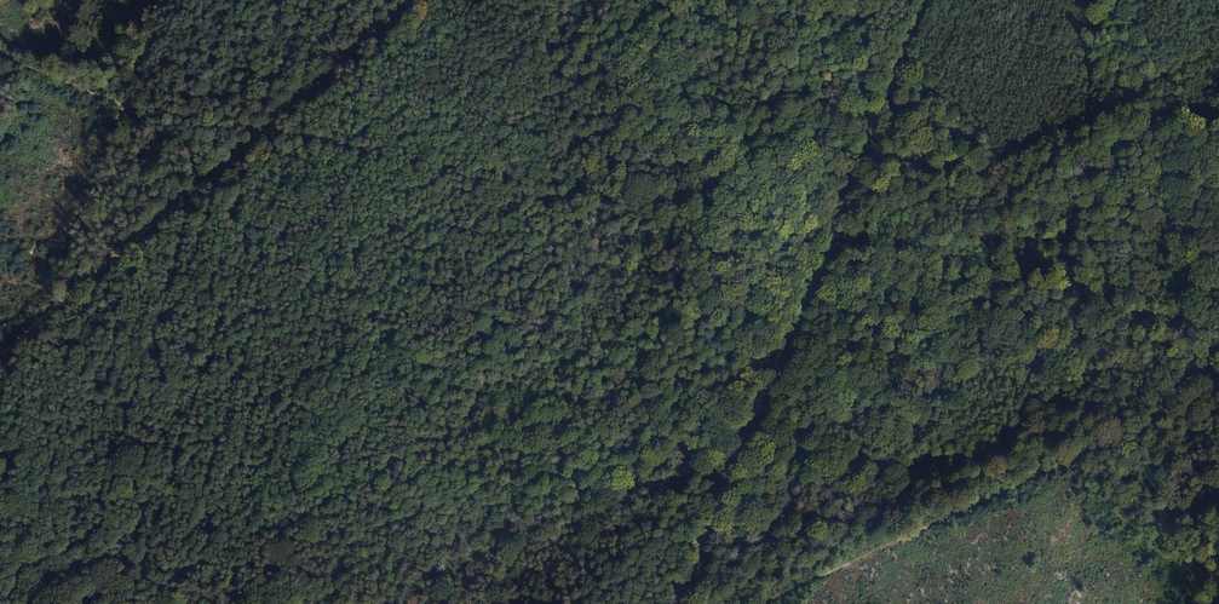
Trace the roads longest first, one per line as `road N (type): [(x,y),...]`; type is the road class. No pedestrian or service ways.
road 1 (track): [(925,0),(676,603)]

